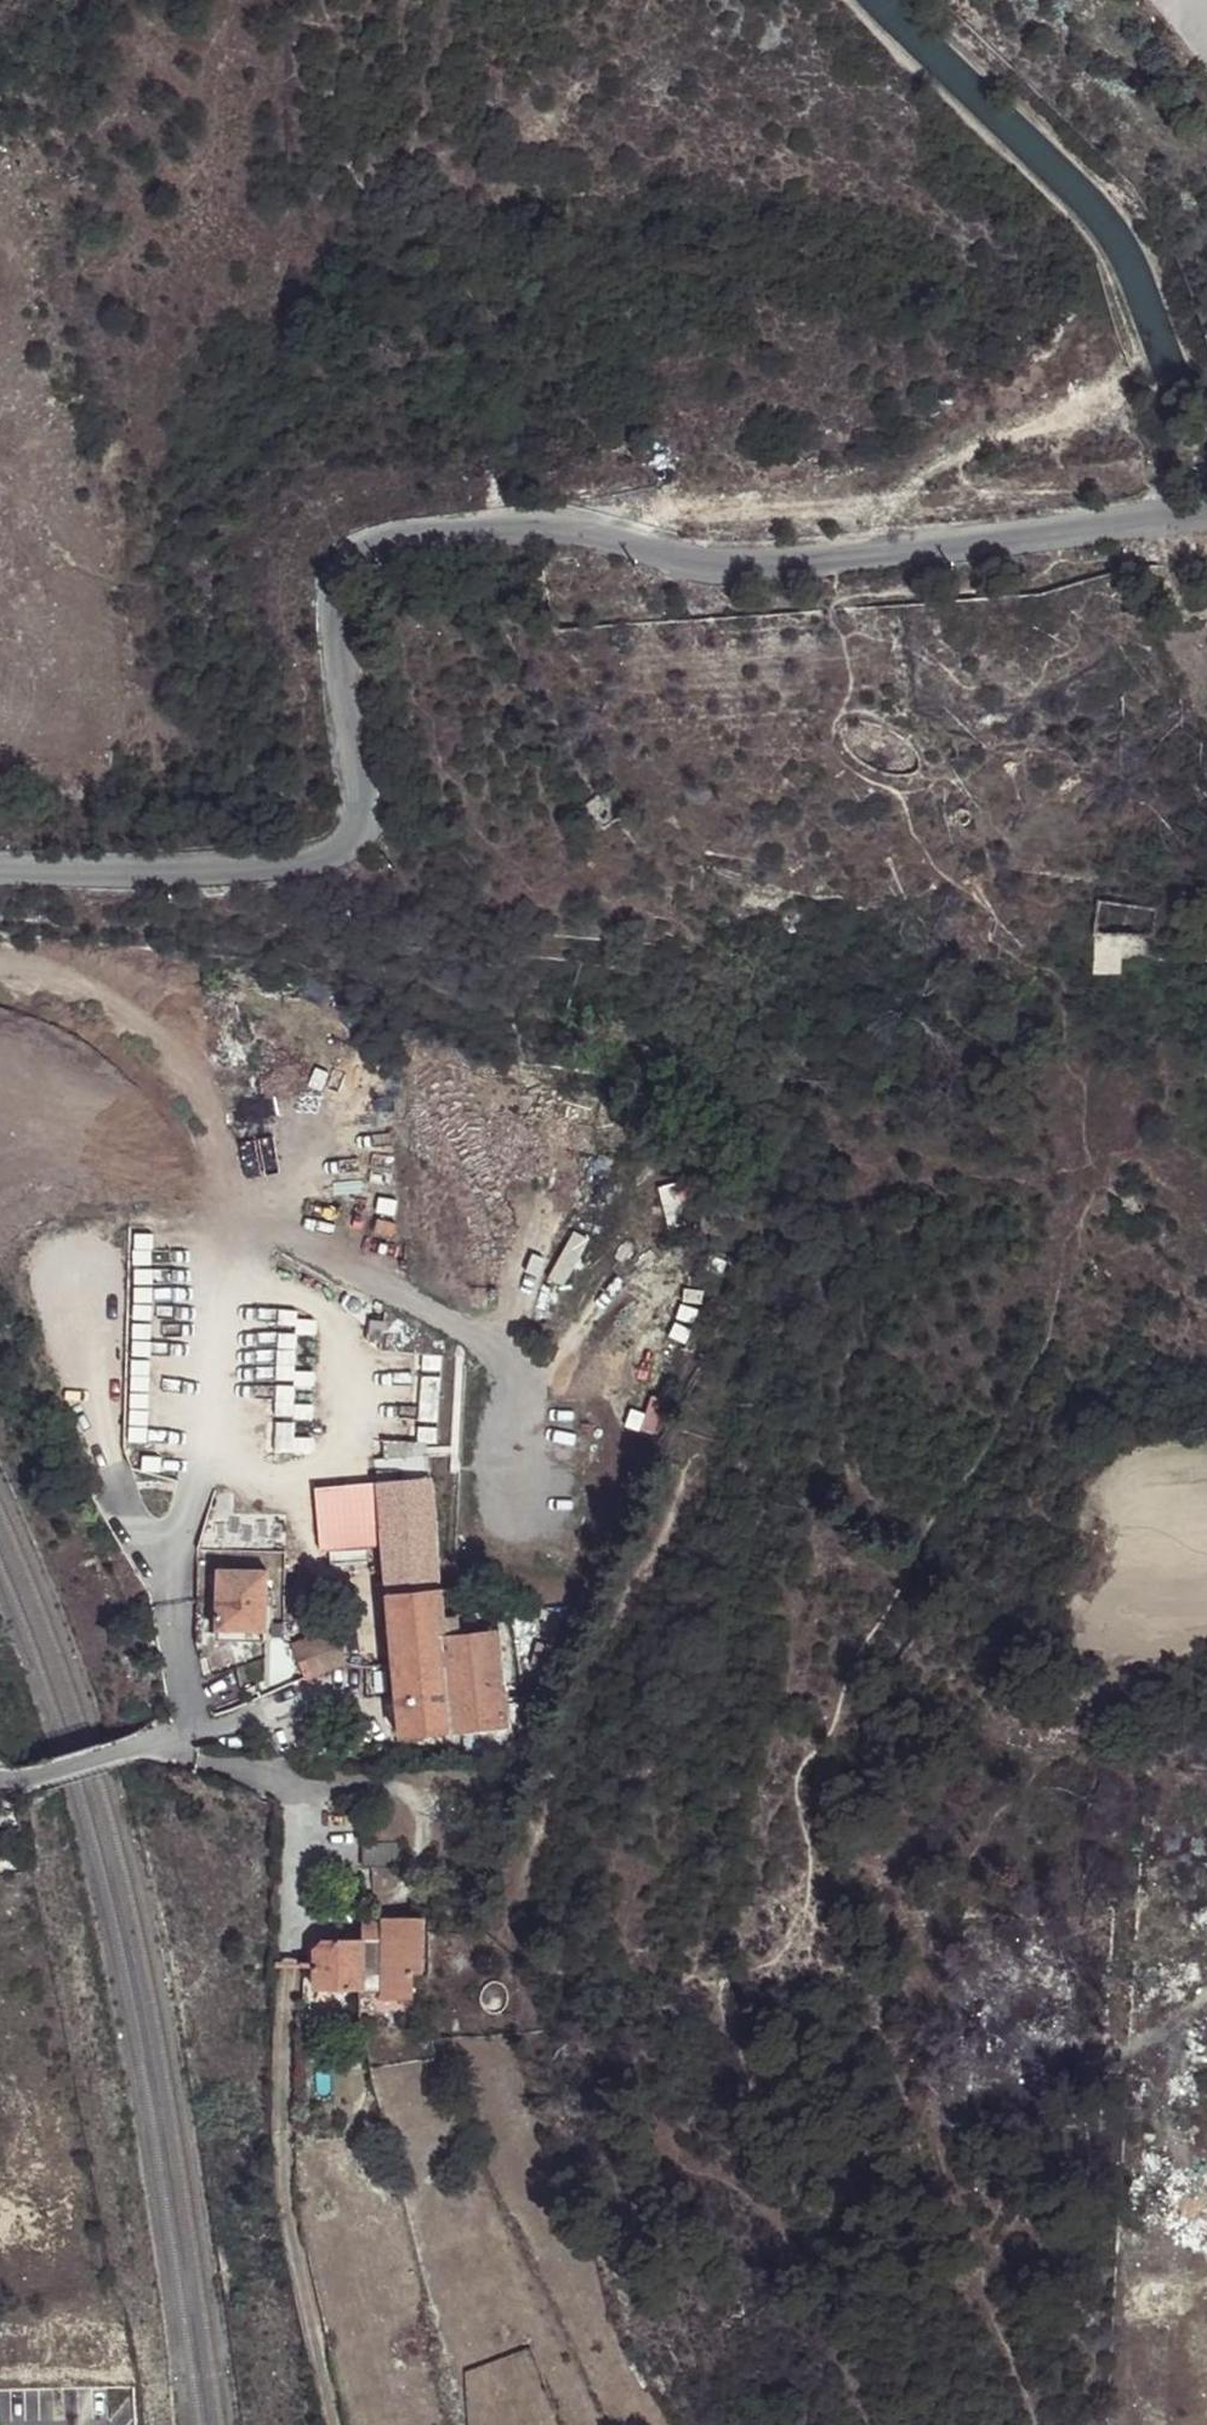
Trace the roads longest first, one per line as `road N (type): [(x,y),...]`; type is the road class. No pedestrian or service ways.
road 1 (residential): [(0,870),(274,872),(349,847),(361,831),(363,805),(336,654),(338,601),(352,570),(376,547),(481,527),(561,528),(608,534),(669,557),(756,568),(1058,536),(1206,510)]

